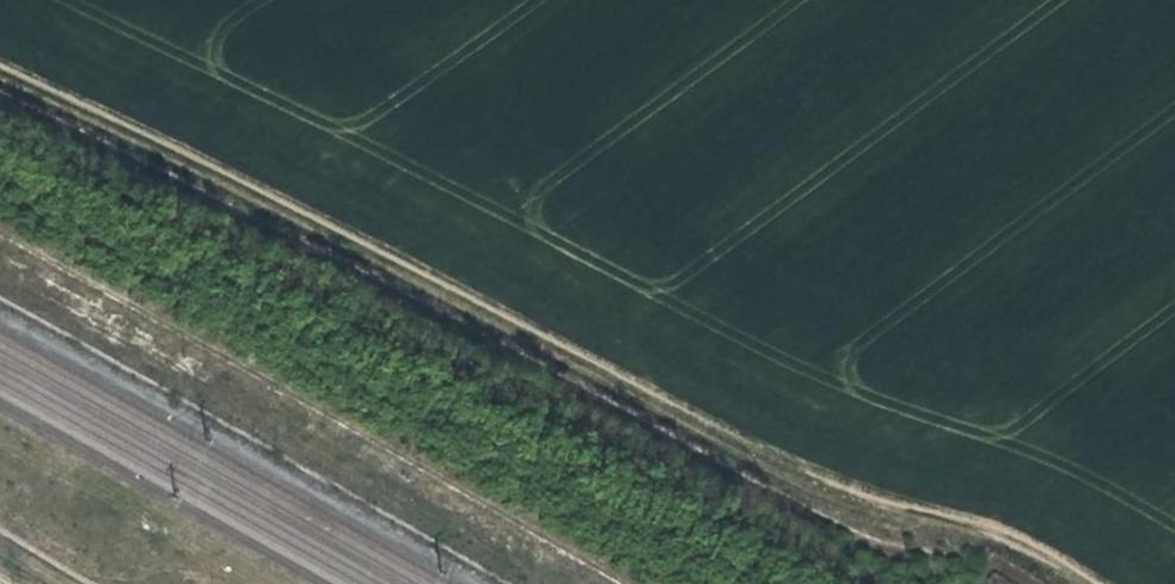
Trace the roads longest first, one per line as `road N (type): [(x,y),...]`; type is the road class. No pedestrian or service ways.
road 1 (track): [(1087,583),(1005,532),(840,494),(0,73)]

